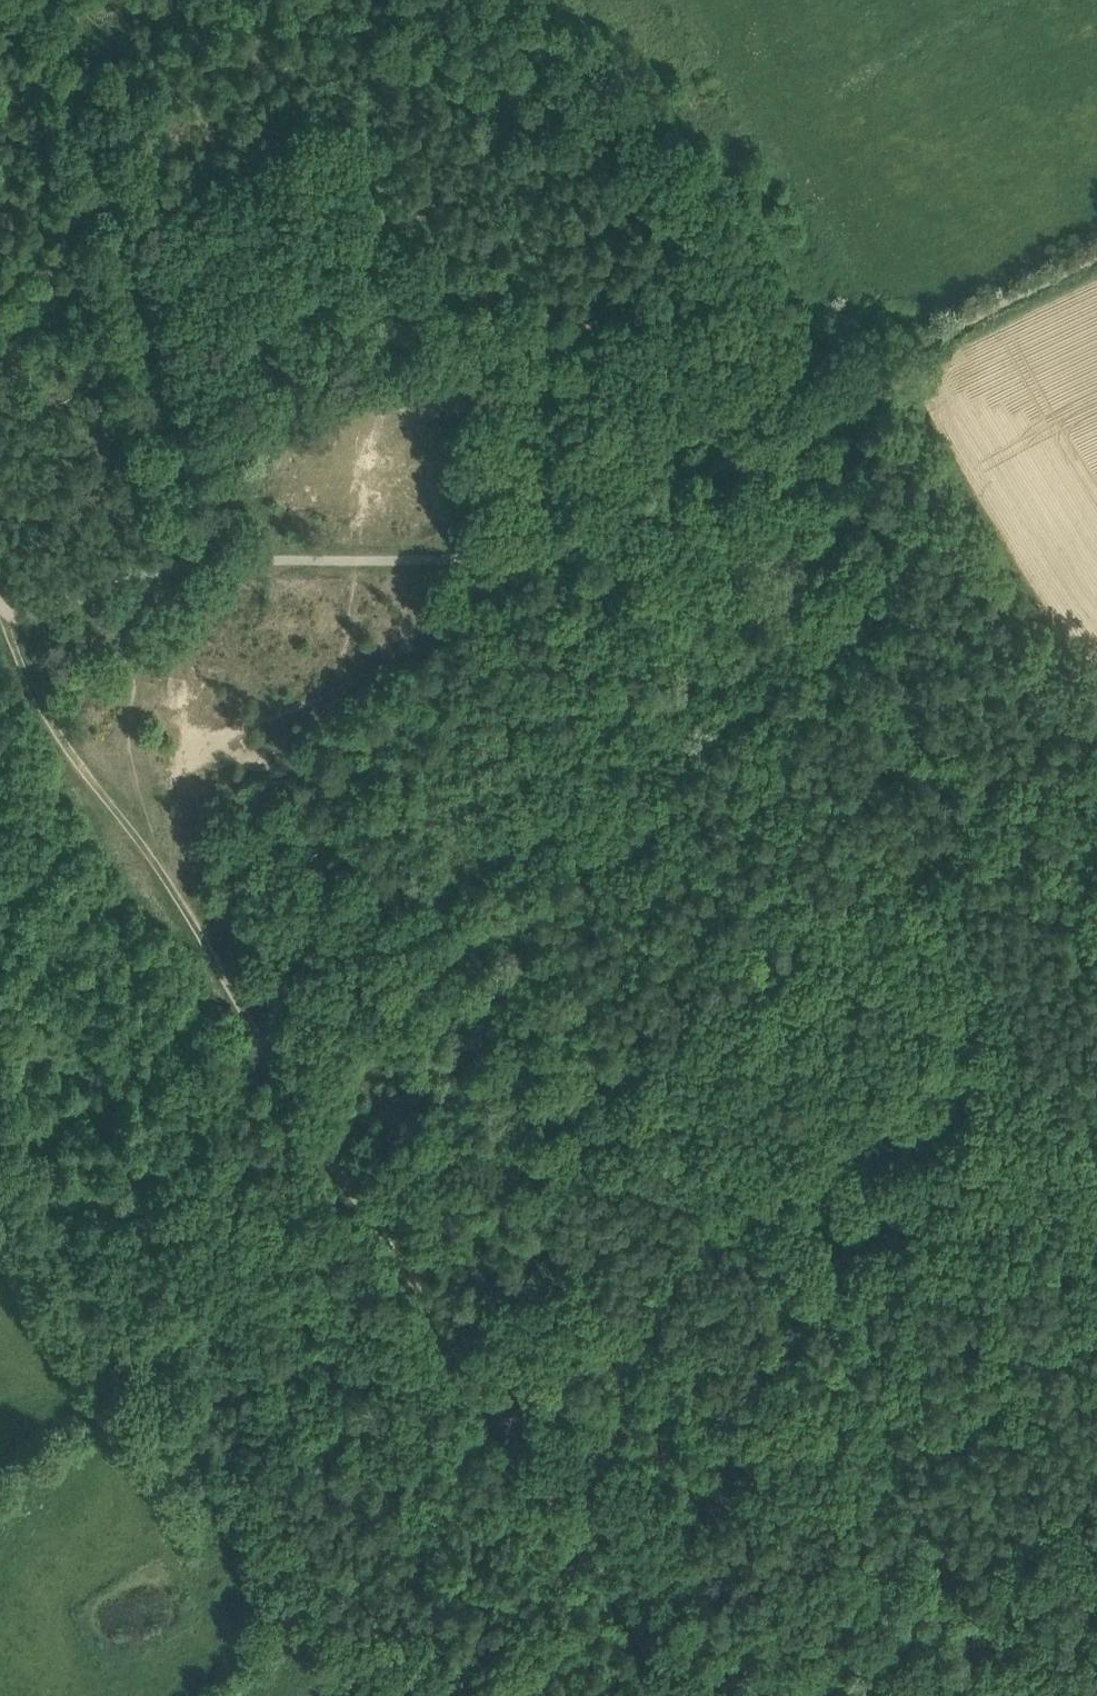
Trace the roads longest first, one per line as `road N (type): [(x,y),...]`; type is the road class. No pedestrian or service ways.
road 1 (track): [(385,1237),(298,1114),(207,932),(55,726),(0,612)]
road 2 (track): [(686,1695),(385,1237)]

